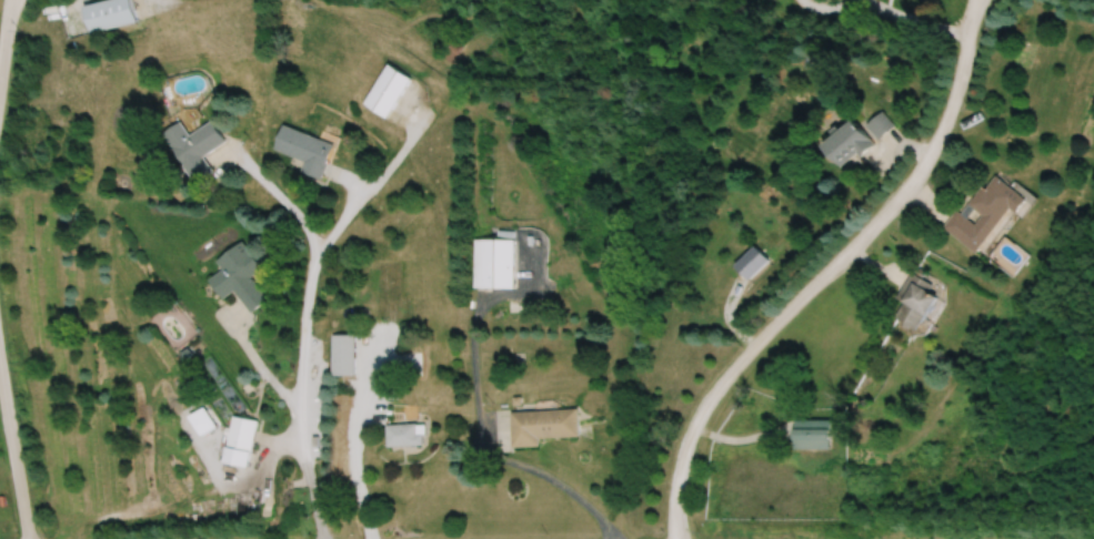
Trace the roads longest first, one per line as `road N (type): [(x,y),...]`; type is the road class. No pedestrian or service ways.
road 1 (residential): [(674,538),(675,492),(700,423),(722,386),(917,180),(947,115),(981,0)]
road 2 (residential): [(323,538),(299,408),(307,282),(318,247),(425,120)]
road 3 (residential): [(27,538),(0,379)]

